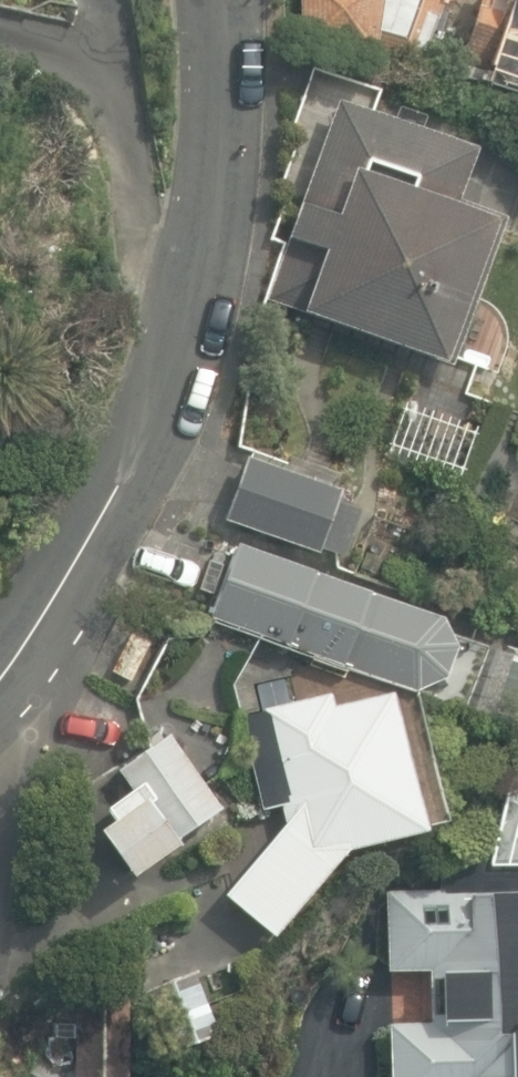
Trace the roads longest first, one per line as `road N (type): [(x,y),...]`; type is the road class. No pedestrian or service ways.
road 1 (residential): [(203,0),(204,197),(171,392),(91,545),(0,680)]

